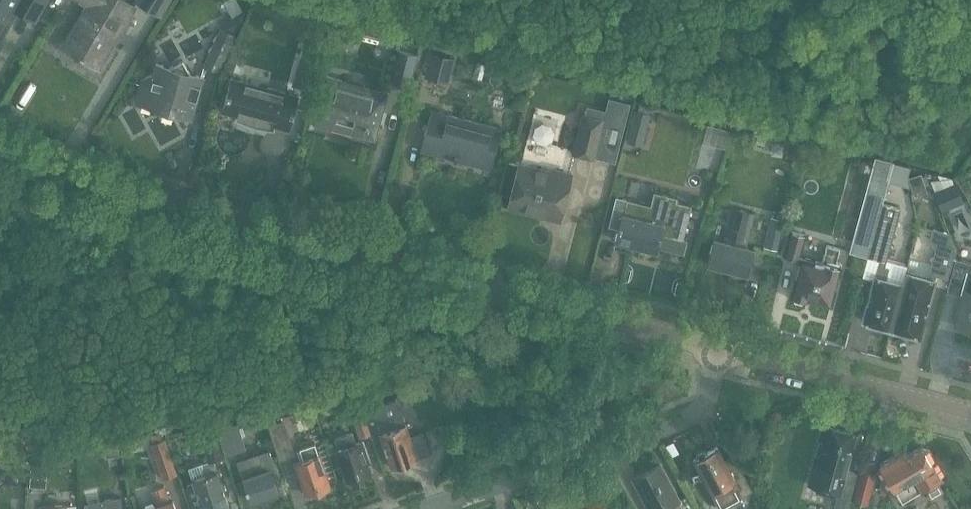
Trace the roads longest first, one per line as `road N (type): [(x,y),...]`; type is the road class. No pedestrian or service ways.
road 1 (unclassified): [(756,369),(193,227),(0,161)]
road 2 (track): [(314,0),(913,148),(952,135),(970,113)]
road 3 (residential): [(437,508),(627,446),(748,395),(756,369)]
road 4 (unclassified): [(970,418),(756,369)]

